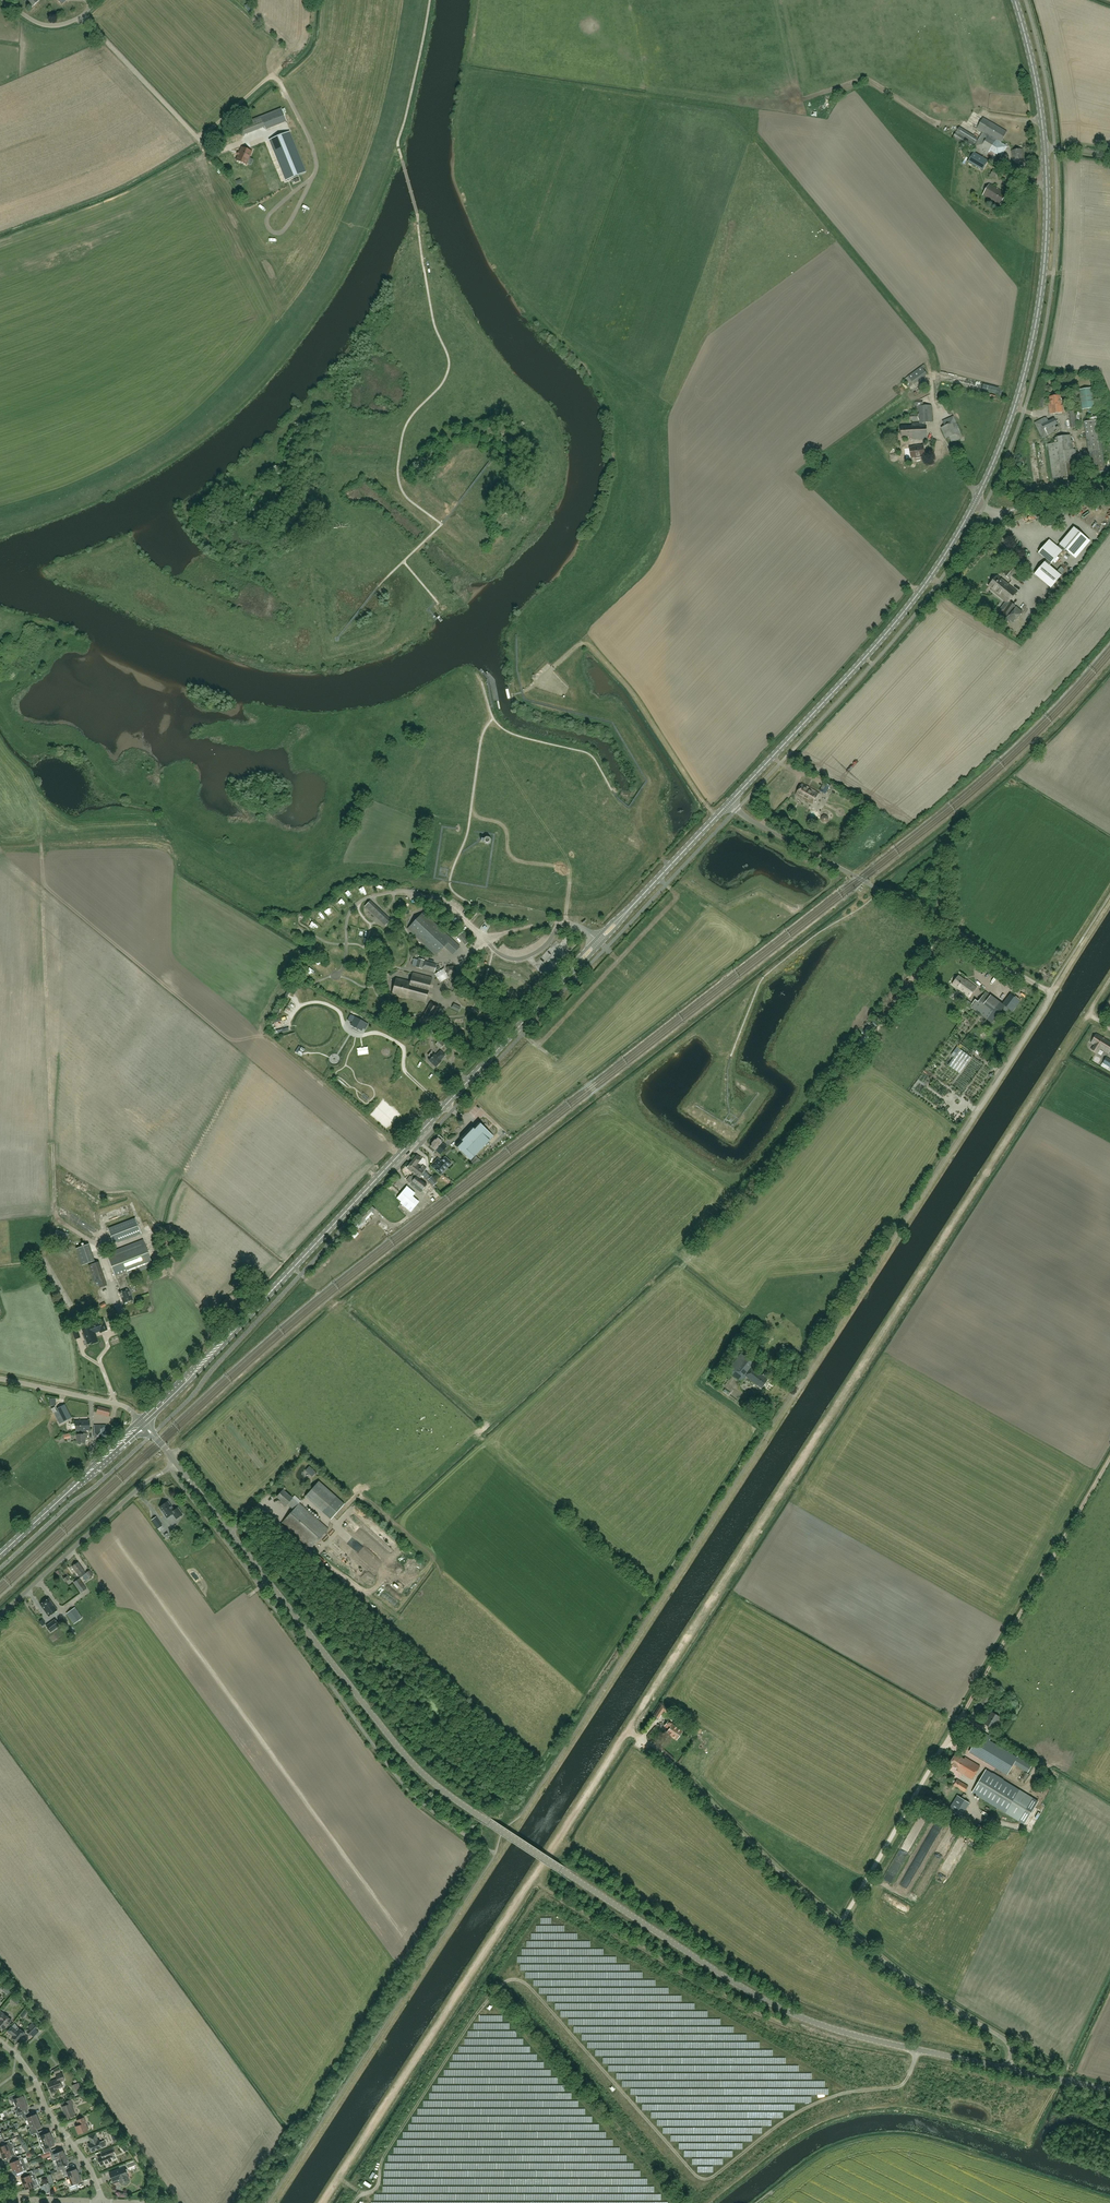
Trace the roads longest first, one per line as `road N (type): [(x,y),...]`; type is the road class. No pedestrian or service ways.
road 1 (track): [(1109,979),(322,2202)]
road 2 (track): [(1050,992),(274,2202)]
road 3 (tertiary): [(1008,2069),(850,2034),(782,2009),(435,1786),(176,1463)]
road 4 (secondary): [(141,1423),(566,976)]
road 5 (unclassified): [(841,1924),(1109,1459)]
road 6 (secondary): [(729,802),(902,615),(974,503)]
road 7 (unclassified): [(1050,992),(729,802)]
road 8 (secondary): [(974,503),(1034,332),(1046,230),(1045,147)]
road 9 (unclassified): [(841,1924),(657,1749),(628,1732)]
road 10 (track): [(545,675),(588,644),(630,689),(717,816)]
road 11 (track): [(289,1021),(312,1002),(315,983),(341,972),(347,922),(363,900),(401,890),(447,904)]
road 12 (unclassified): [(0,1616),(176,1463)]
road 13 (unclassified): [(1008,2069),(1005,2040),(915,1984),(841,1924)]
road 14 (unclassified): [(219,160),(81,15)]
road 15 (secondary): [(0,1555),(141,1423)]
road 16 (residential): [(101,2202),(34,2079),(0,2043)]
road 17 (track): [(312,1002),(340,1011),(344,1025),(363,1035),(378,1032),(404,1048),(406,1072),(444,1107)]
road 18 (unclassified): [(141,1423),(118,1404),(0,1379)]
road 19 (secondary): [(1045,147),(1016,0)]
road 20 (secondary): [(631,907),(729,802)]
road 21 (unclassified): [(974,503),(1001,511),(1109,488)]

